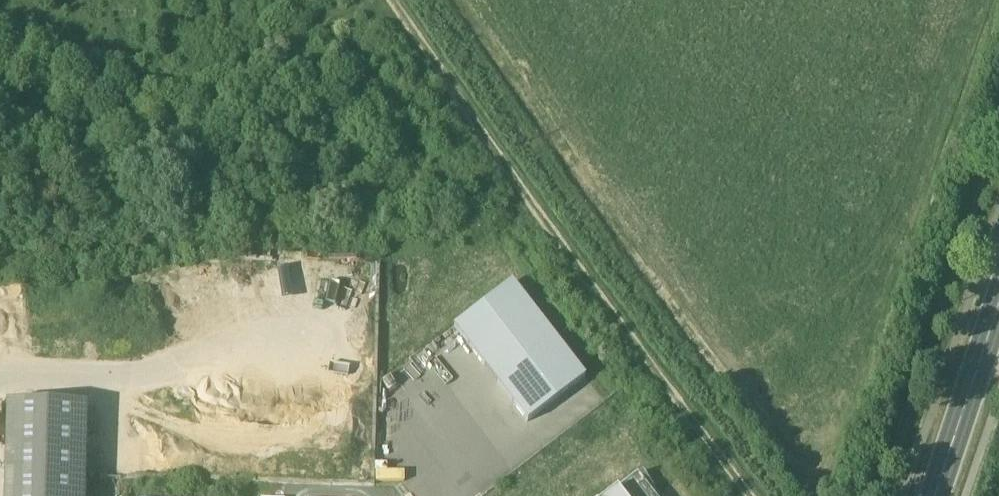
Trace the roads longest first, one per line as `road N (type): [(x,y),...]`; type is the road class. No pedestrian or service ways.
road 1 (track): [(737,495),(392,0)]
road 2 (track): [(0,63),(130,97),(197,96),(244,80),(360,0)]
road 3 (primary): [(936,495),(998,309)]

